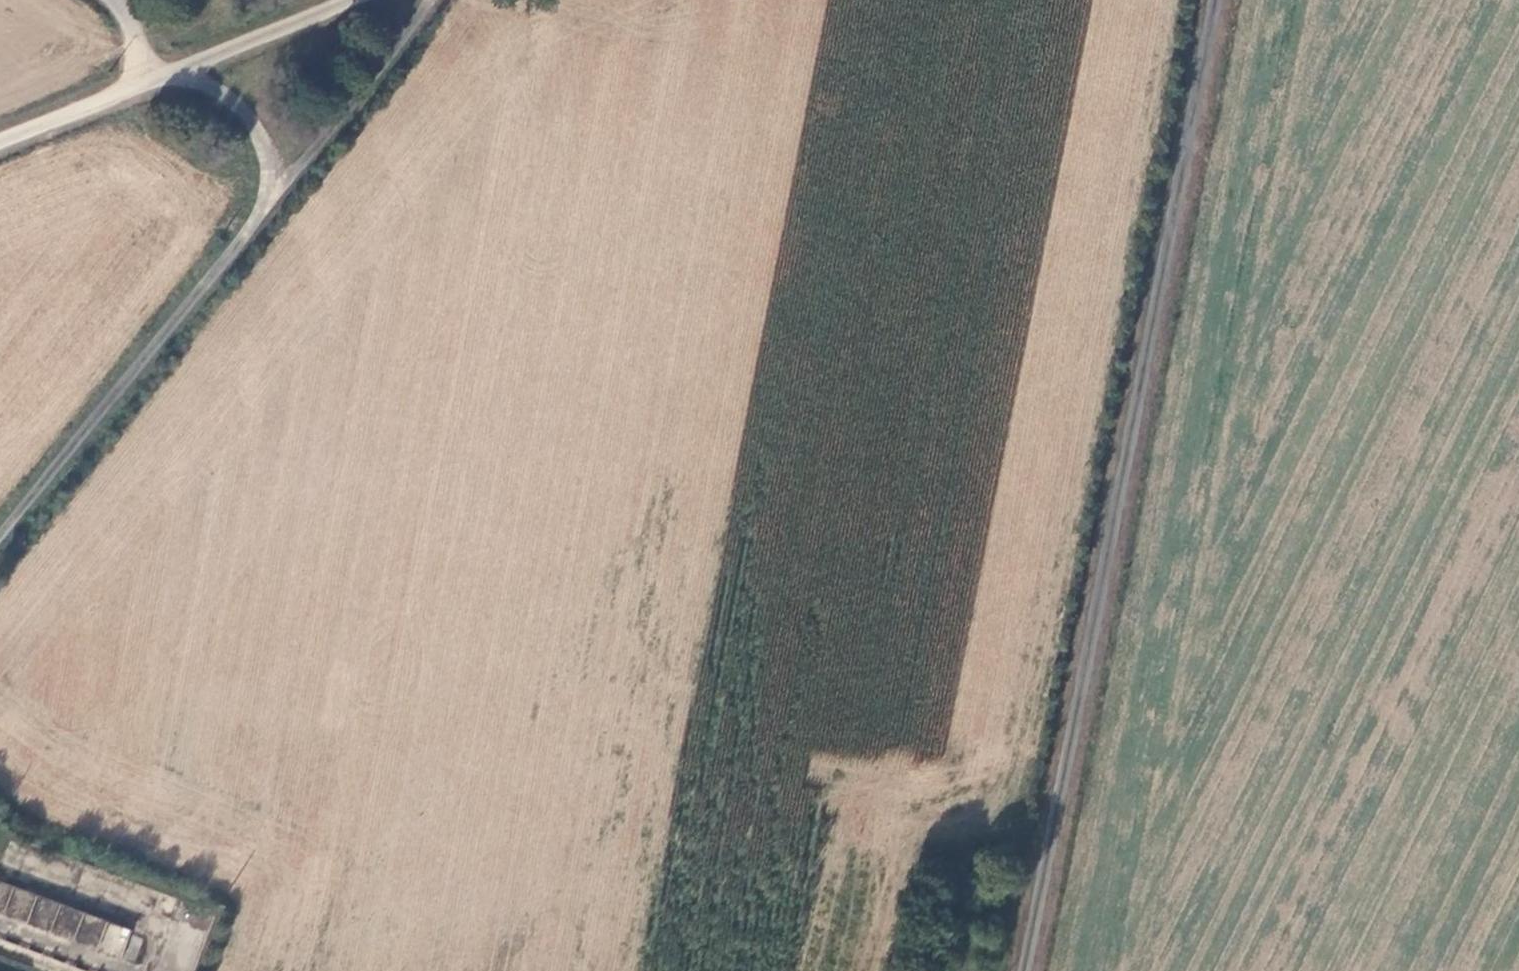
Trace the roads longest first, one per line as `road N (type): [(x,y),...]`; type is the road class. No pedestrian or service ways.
road 1 (unclassified): [(1215,0),(1038,970)]
road 2 (unclassified): [(259,222),(0,541)]
road 3 (unclassified): [(425,0),(259,222)]
road 4 (unclassified): [(147,82),(218,96),(246,114),(266,163),(259,222)]
road 5 (unclassified): [(147,82),(345,0)]
road 6 (unclassified): [(0,141),(147,82)]

